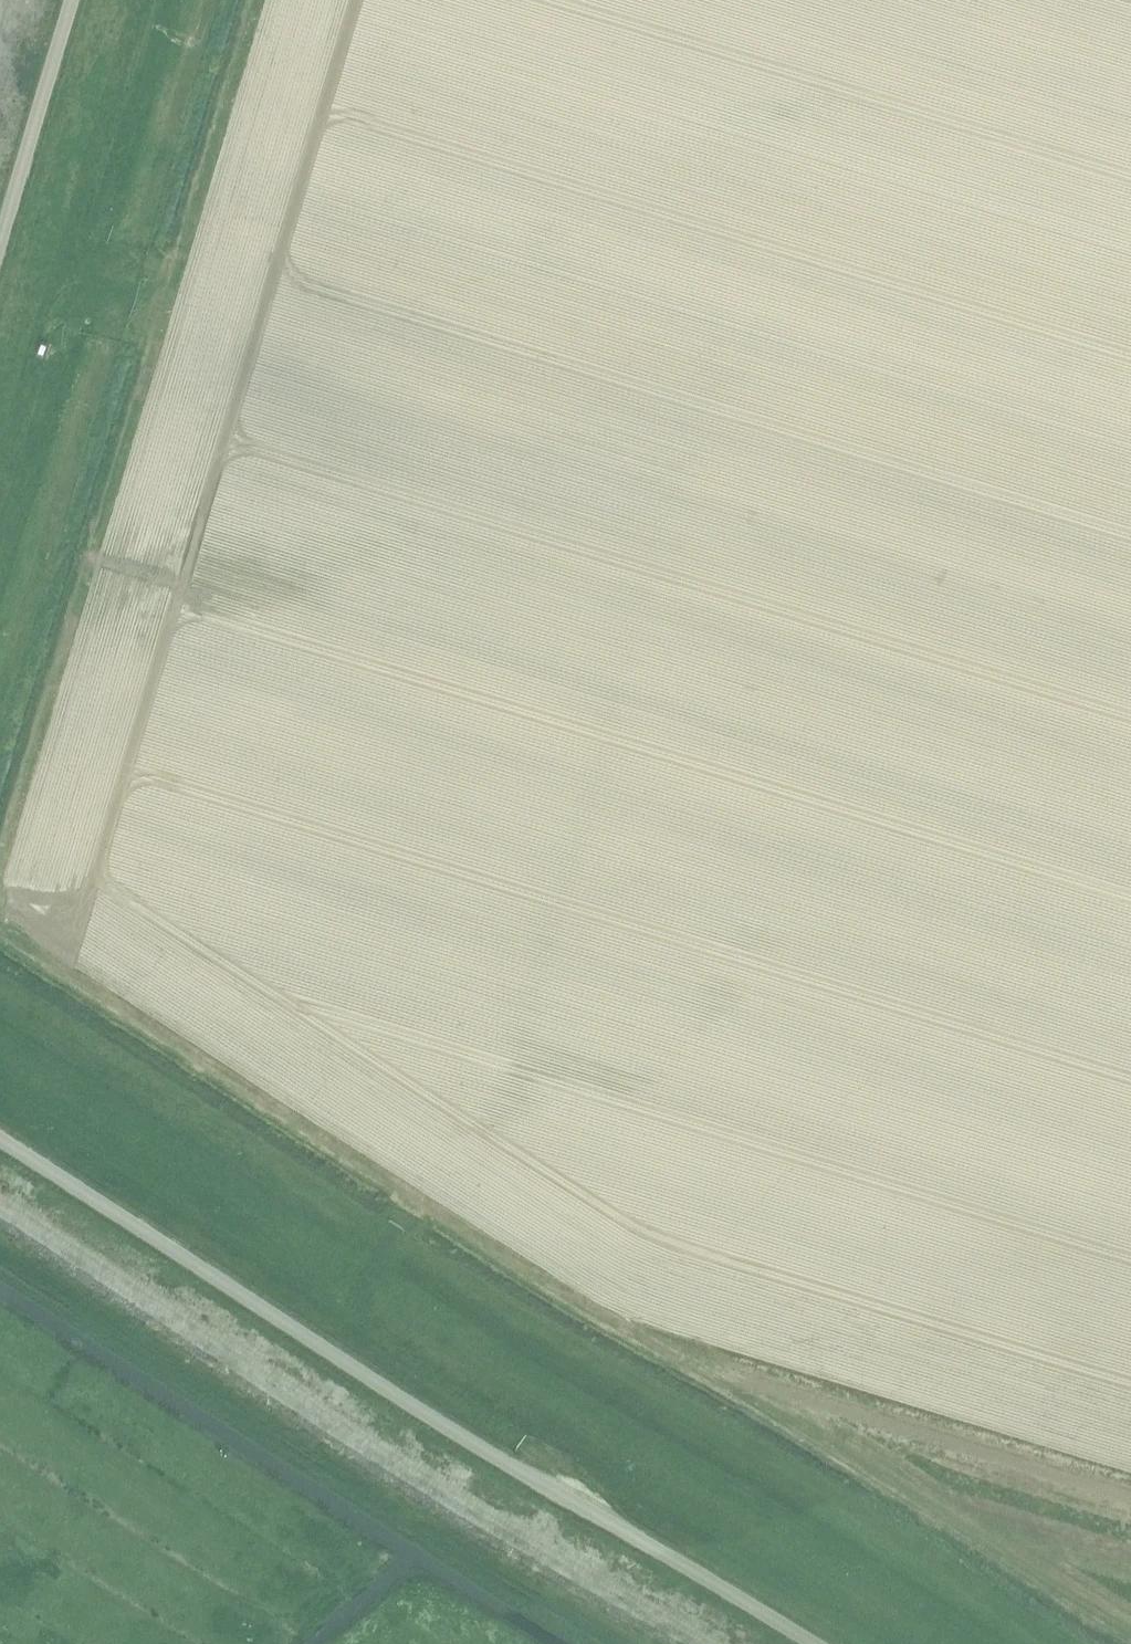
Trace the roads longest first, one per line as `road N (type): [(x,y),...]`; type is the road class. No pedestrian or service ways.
road 1 (tertiary): [(812,1643),(501,1461),(0,1139)]
road 2 (tertiary): [(0,245),(73,0)]

